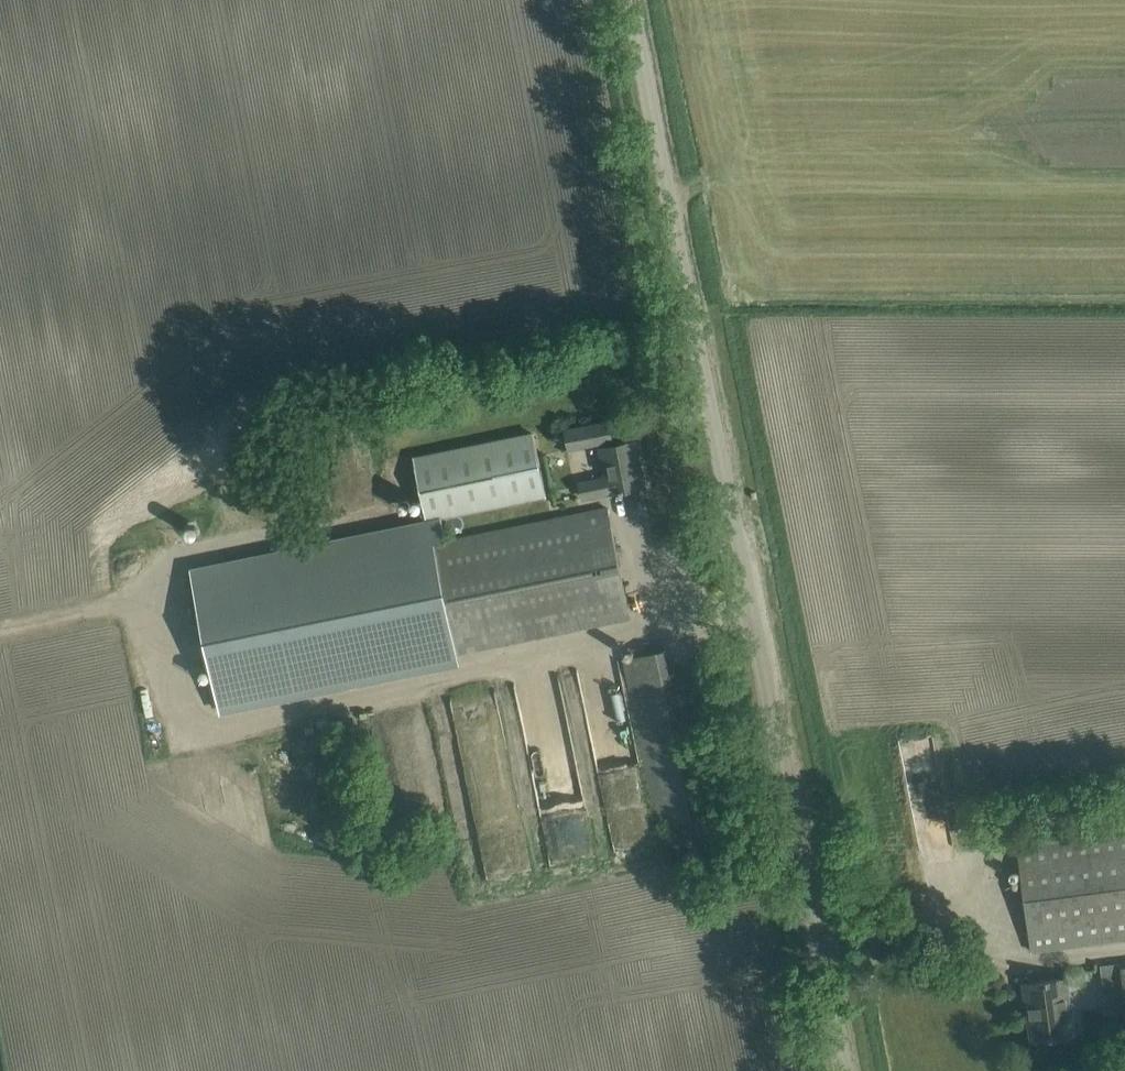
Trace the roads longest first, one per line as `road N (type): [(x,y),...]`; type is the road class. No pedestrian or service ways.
road 1 (unclassified): [(855,1070),(640,0)]

